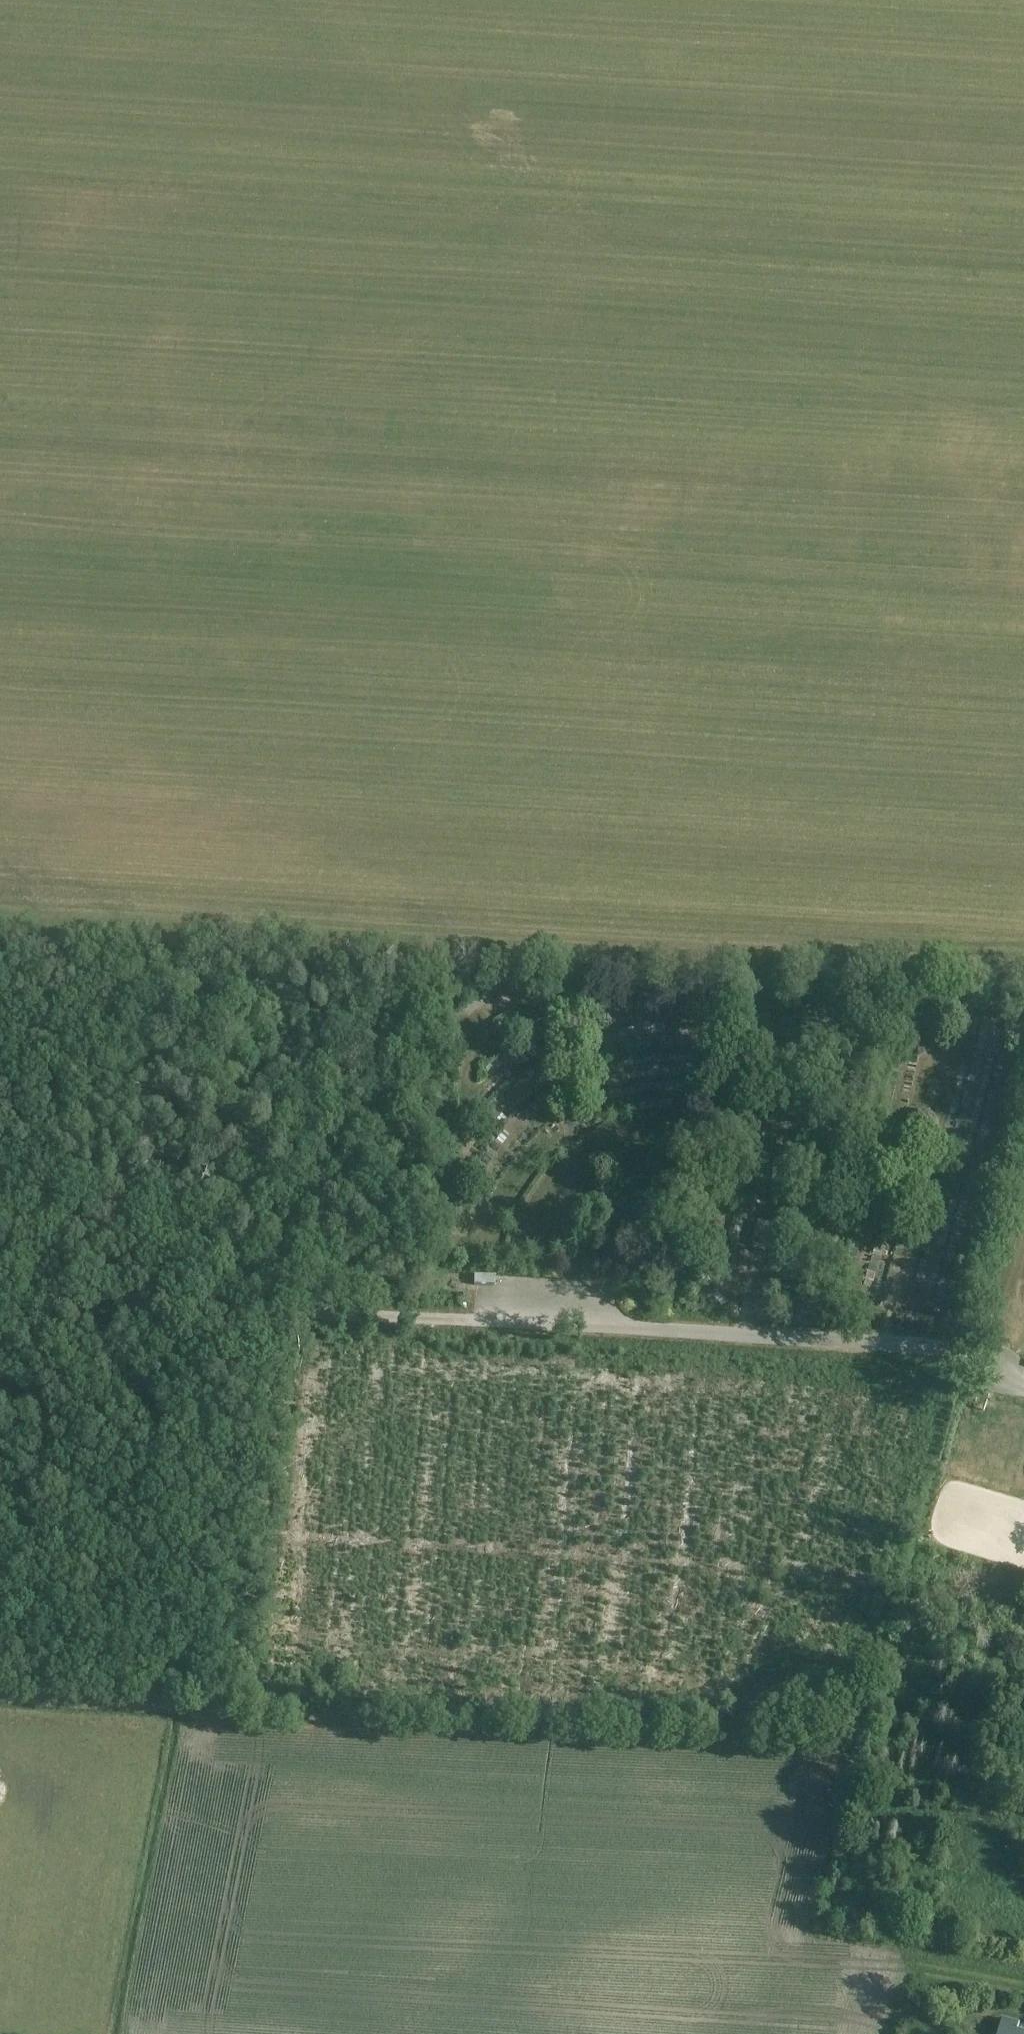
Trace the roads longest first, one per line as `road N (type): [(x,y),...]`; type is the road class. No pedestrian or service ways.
road 1 (unclassified): [(1023,1388),(945,1347),(473,1318)]
road 2 (track): [(473,1318),(0,1288)]

